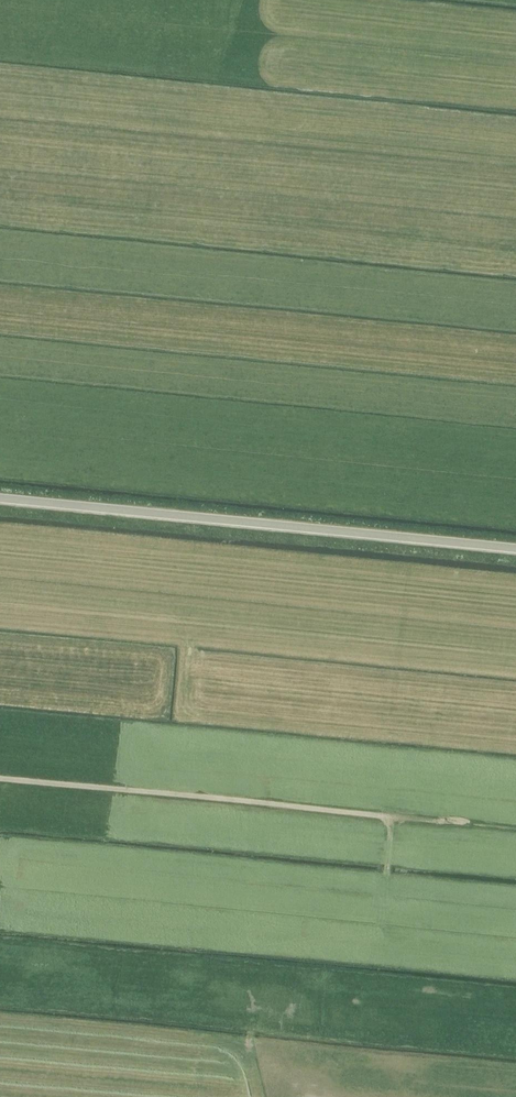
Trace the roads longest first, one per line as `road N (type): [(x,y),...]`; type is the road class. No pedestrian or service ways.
road 1 (unclassified): [(515,547),(0,498)]

